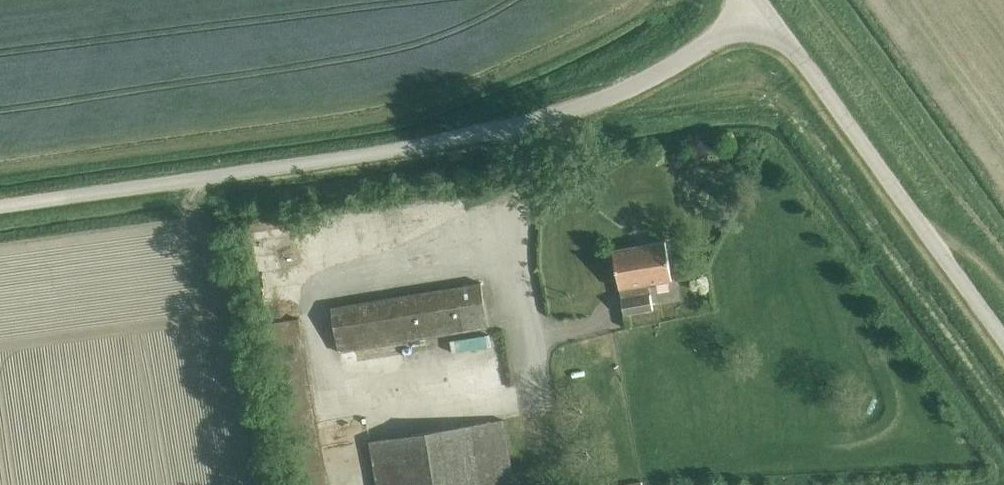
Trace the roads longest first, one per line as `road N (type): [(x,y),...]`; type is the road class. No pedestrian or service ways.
road 1 (unclassified): [(0,205),(409,148),(529,124),(604,100),(674,64),(761,3)]
road 2 (unclassified): [(1003,336),(761,3)]

